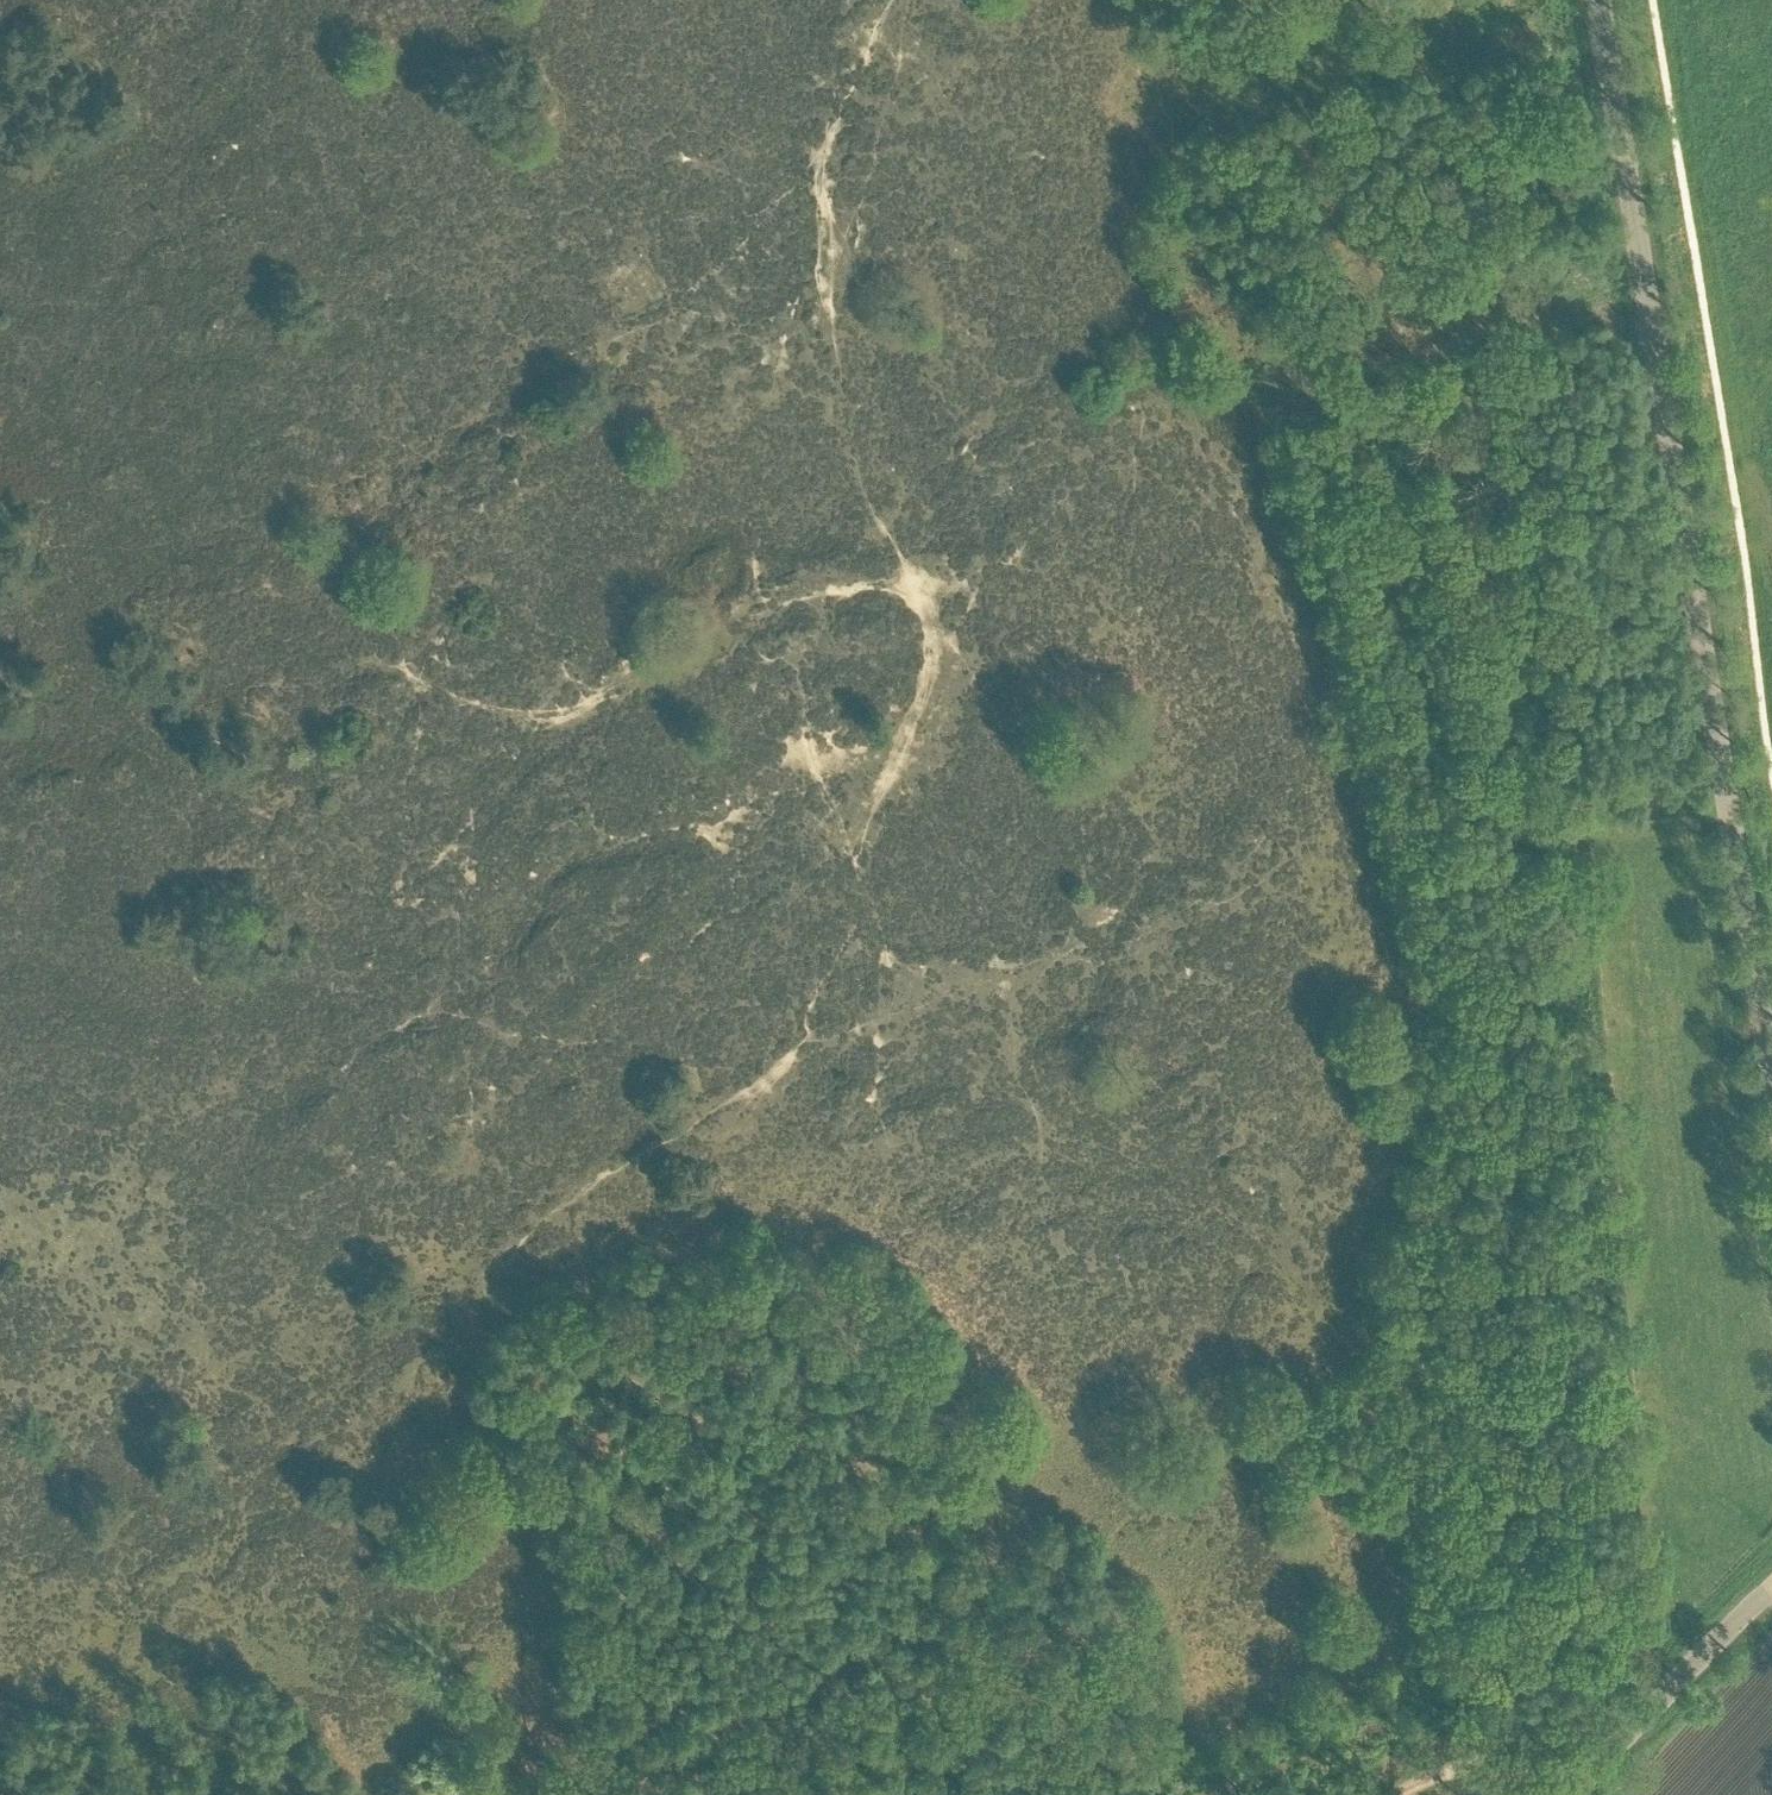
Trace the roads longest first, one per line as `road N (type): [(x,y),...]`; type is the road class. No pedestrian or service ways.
road 1 (tertiary): [(1771,1088),(1598,0)]
road 2 (tertiary): [(1568,1794),(1683,1667),(1771,1589)]
road 3 (track): [(1400,1794),(1435,1774),(1477,1766),(1578,1783)]

